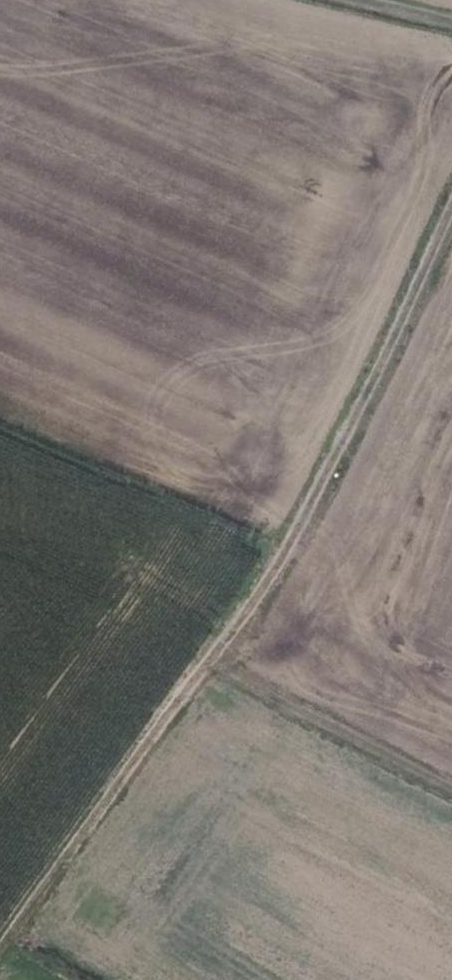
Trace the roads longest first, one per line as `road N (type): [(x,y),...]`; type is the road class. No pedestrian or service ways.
road 1 (track): [(451,190),(402,315),(266,577),(180,683),(0,944)]
road 2 (track): [(206,655),(451,785)]

